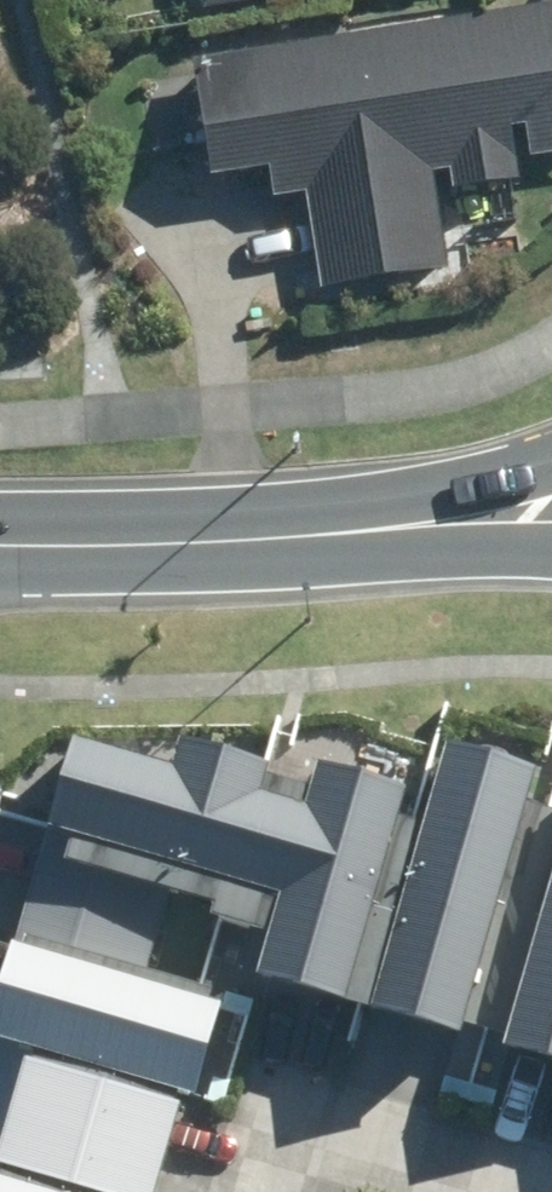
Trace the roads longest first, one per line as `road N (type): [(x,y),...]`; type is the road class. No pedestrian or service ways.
road 1 (residential): [(551,1178),(296,1103),(268,1191)]
road 2 (secondary): [(318,532),(0,543)]
road 3 (secondary): [(318,532),(551,463)]
road 4 (secondary): [(551,547),(318,532)]

